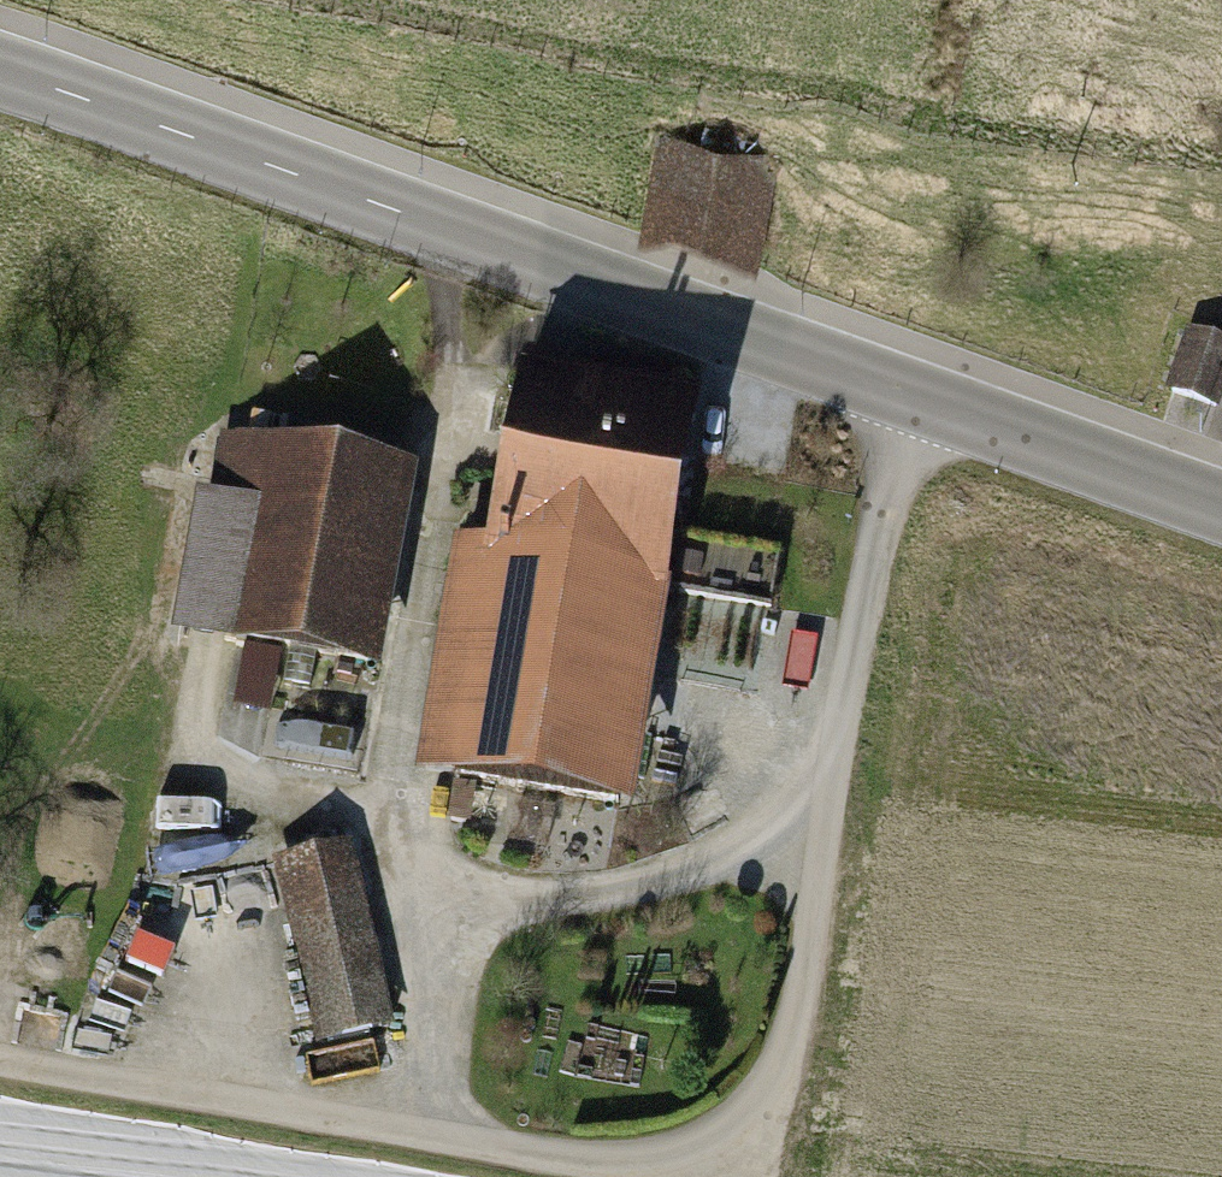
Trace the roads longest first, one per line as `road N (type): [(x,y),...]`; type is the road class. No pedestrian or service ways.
road 1 (track): [(913,397),(866,592),(775,1082),(734,1134),(683,1164),(592,1168),(0,1067)]
road 2 (residential): [(0,72),(1221,509)]
road 3 (track): [(839,739),(769,825),(699,870),(618,892),(530,901),(446,879),(397,782),(462,398),(426,222)]
road 4 (track): [(462,398),(600,284)]

